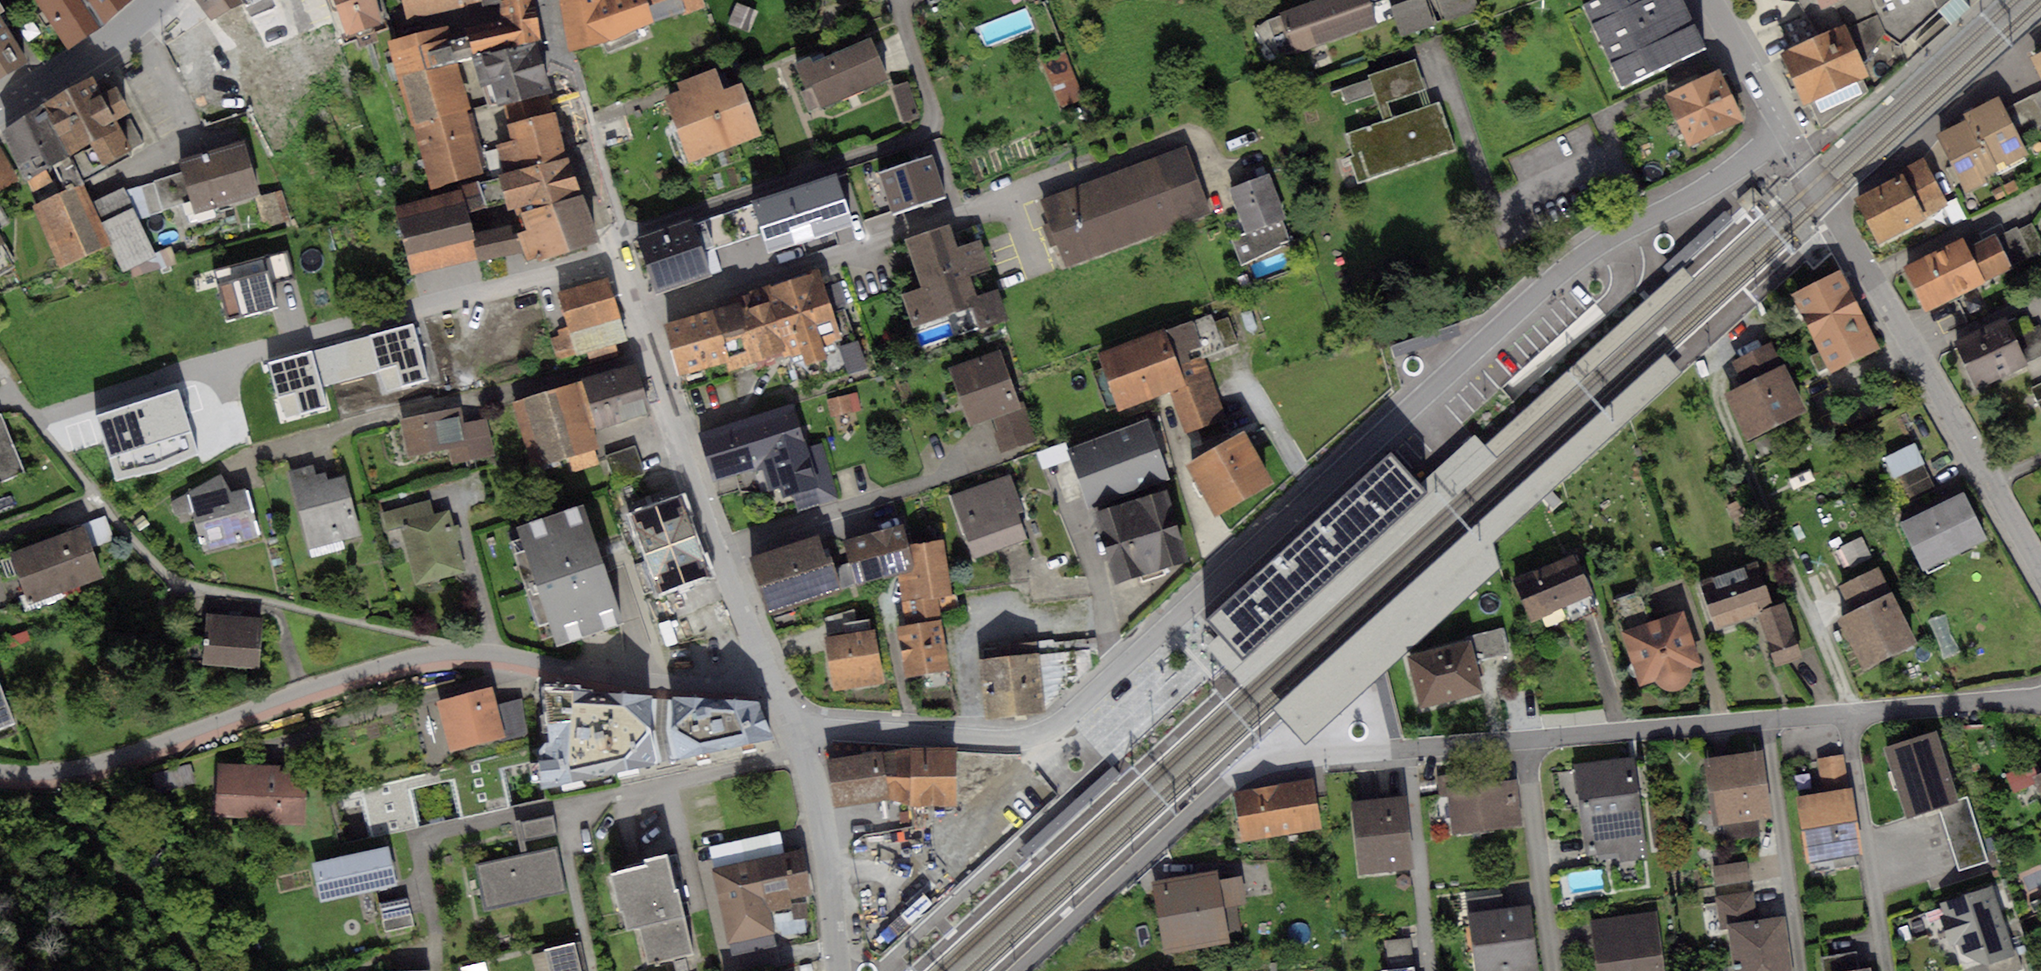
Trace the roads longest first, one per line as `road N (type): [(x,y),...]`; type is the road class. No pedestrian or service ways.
road 1 (residential): [(797,727),(1003,741),(1054,726),(1566,267),(1784,135)]
road 2 (residential): [(779,691),(637,685),(470,653),(420,656),(85,767),(0,772)]
road 3 (residential): [(618,257),(35,419)]
road 4 (residential): [(1525,742),(1254,762),(1018,970)]
road 5 (residential): [(1784,135),(2040,569)]
road 6 (residential): [(779,691),(618,257)]
road 7 (residential): [(618,257),(562,94),(541,0)]
road 8 (residential): [(1849,713),(1888,970)]
road 9 (track): [(201,970),(166,919),(38,774)]
road 10 (residential): [(1767,721),(1801,970)]
road 11 (residential): [(843,970),(831,868),(797,727)]
road 12 (residential): [(1767,721),(1525,742)]
road 13 (residential): [(1525,742),(1553,970)]
road 14 (primary): [(159,0),(85,64),(0,114)]
road 15 (residential): [(2040,691),(1849,713)]
road 16 (residential): [(1708,0),(1784,135)]

